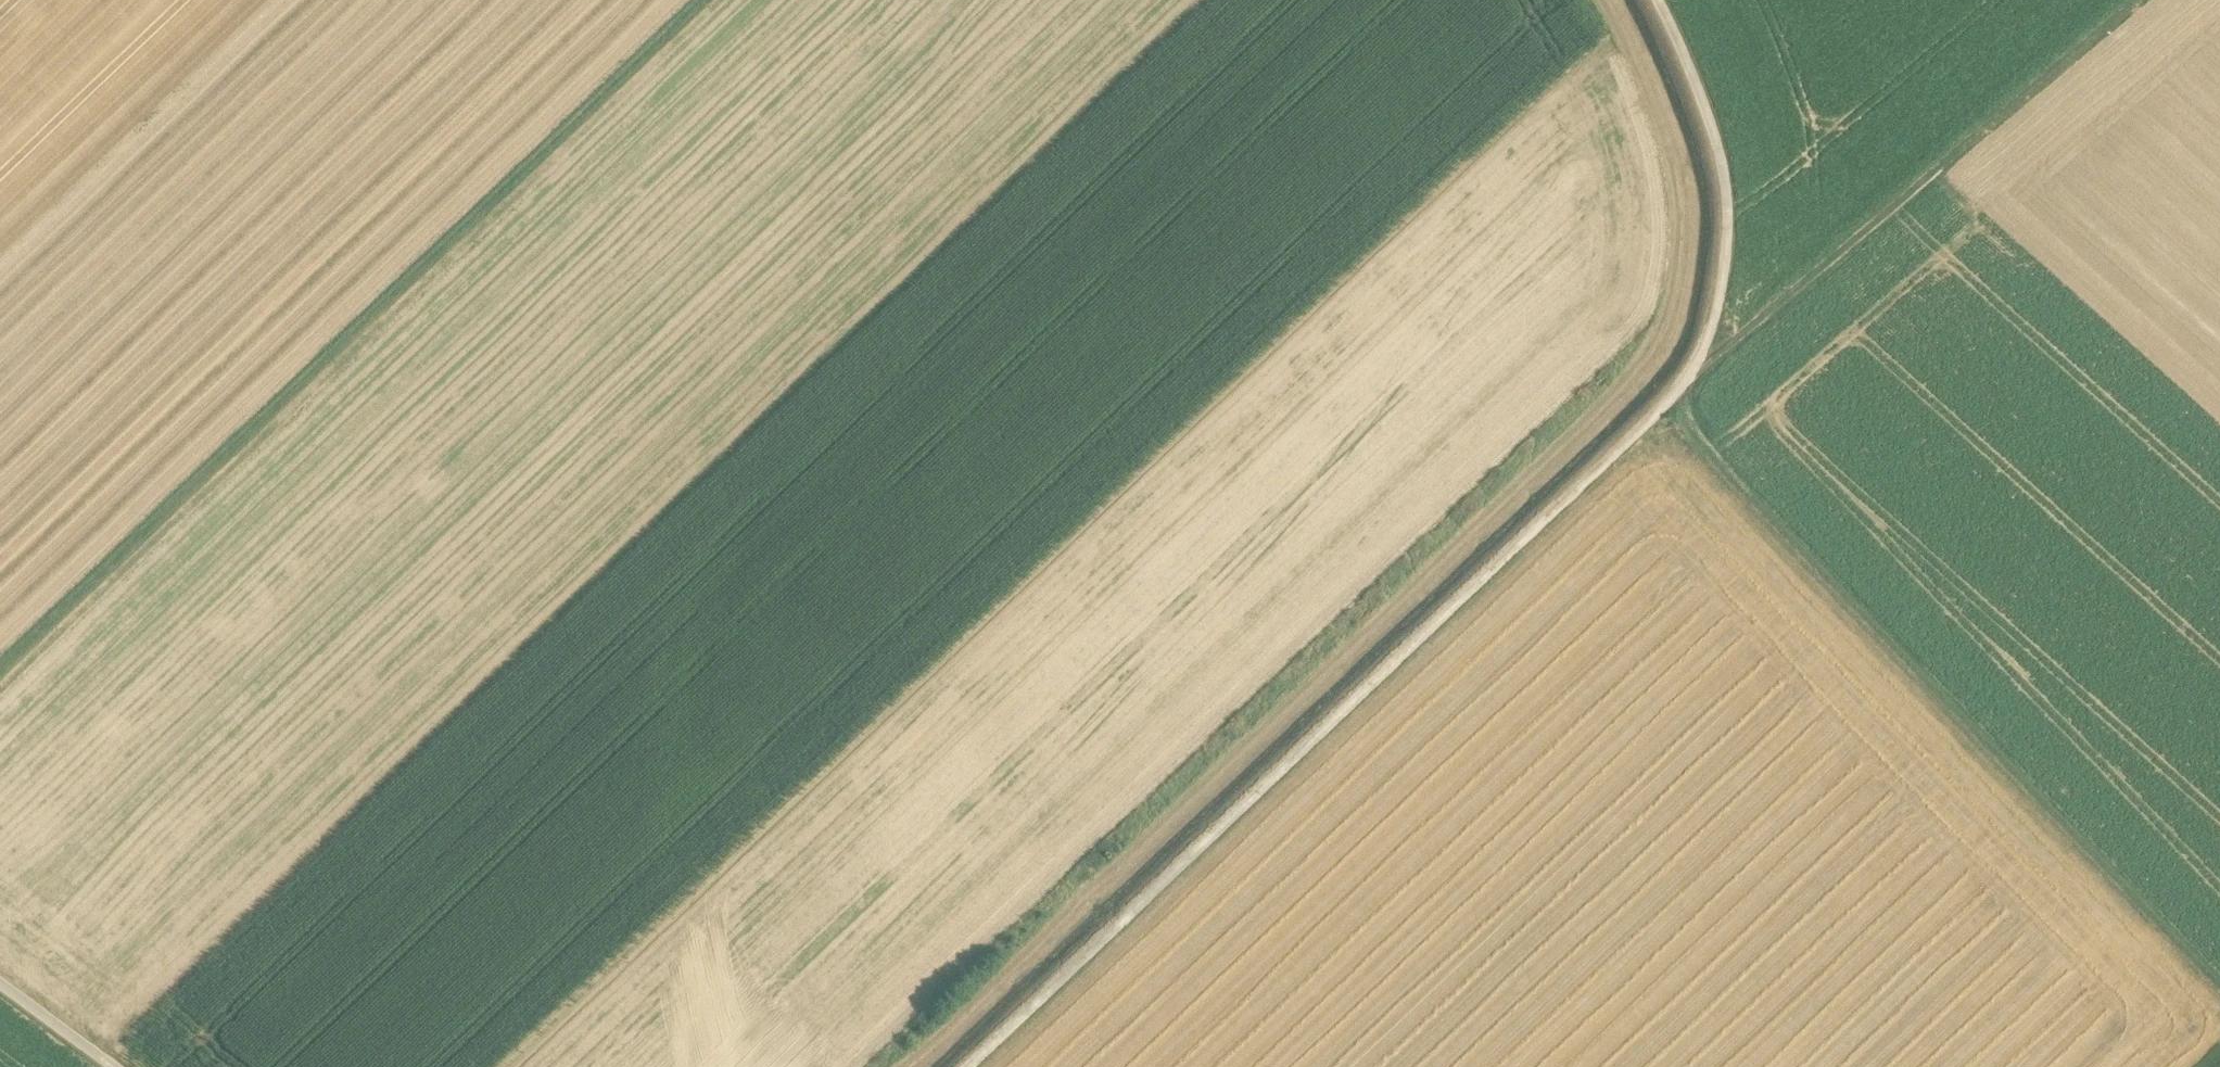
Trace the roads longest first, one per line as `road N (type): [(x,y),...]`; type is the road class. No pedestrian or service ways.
road 1 (track): [(971,1066),(1685,384),(1721,290),(1727,205),(1708,113),(1658,0)]
road 2 (track): [(704,0),(0,673)]
road 3 (track): [(1661,409),(2219,991)]
road 4 (track): [(2135,0),(1726,344),(1709,338)]
road 5 (track): [(119,1066),(0,979)]

